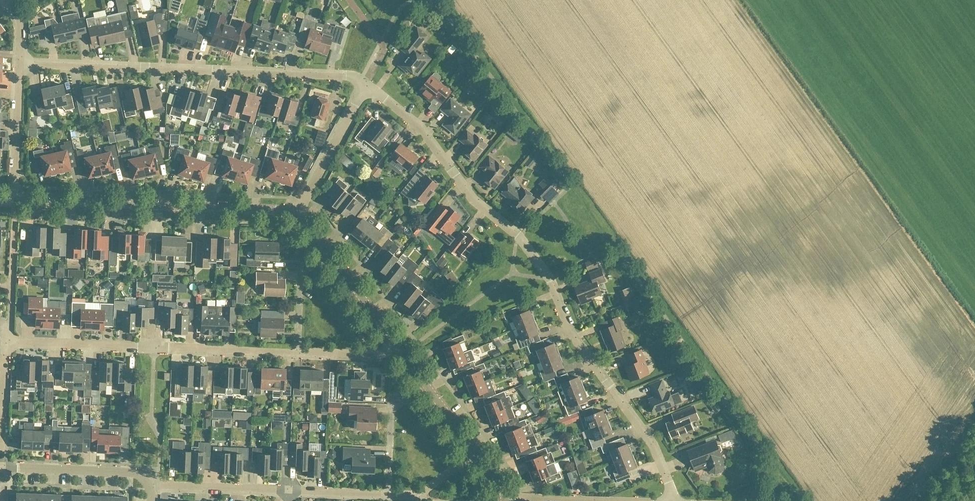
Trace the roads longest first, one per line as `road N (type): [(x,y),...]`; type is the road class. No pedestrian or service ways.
road 1 (residential): [(671,500),(651,450),(584,357),(532,256),(467,197),(418,128),(365,86)]
road 2 (residential): [(395,345),(377,357),(5,344)]
road 3 (residential): [(365,86),(343,76),(18,65)]
road 4 (tertiary): [(296,216),(15,202)]
road 5 (tertiary): [(395,345),(296,216)]
road 6 (unclassified): [(148,485),(127,473),(0,469)]
road 7 (residential): [(296,216),(365,86)]
road 8 (residential): [(148,485),(288,491)]
road 9 (residential): [(18,65),(15,202)]
road 10 (tertiary): [(475,454),(395,345)]
road 11 (residential): [(288,491),(419,496)]

